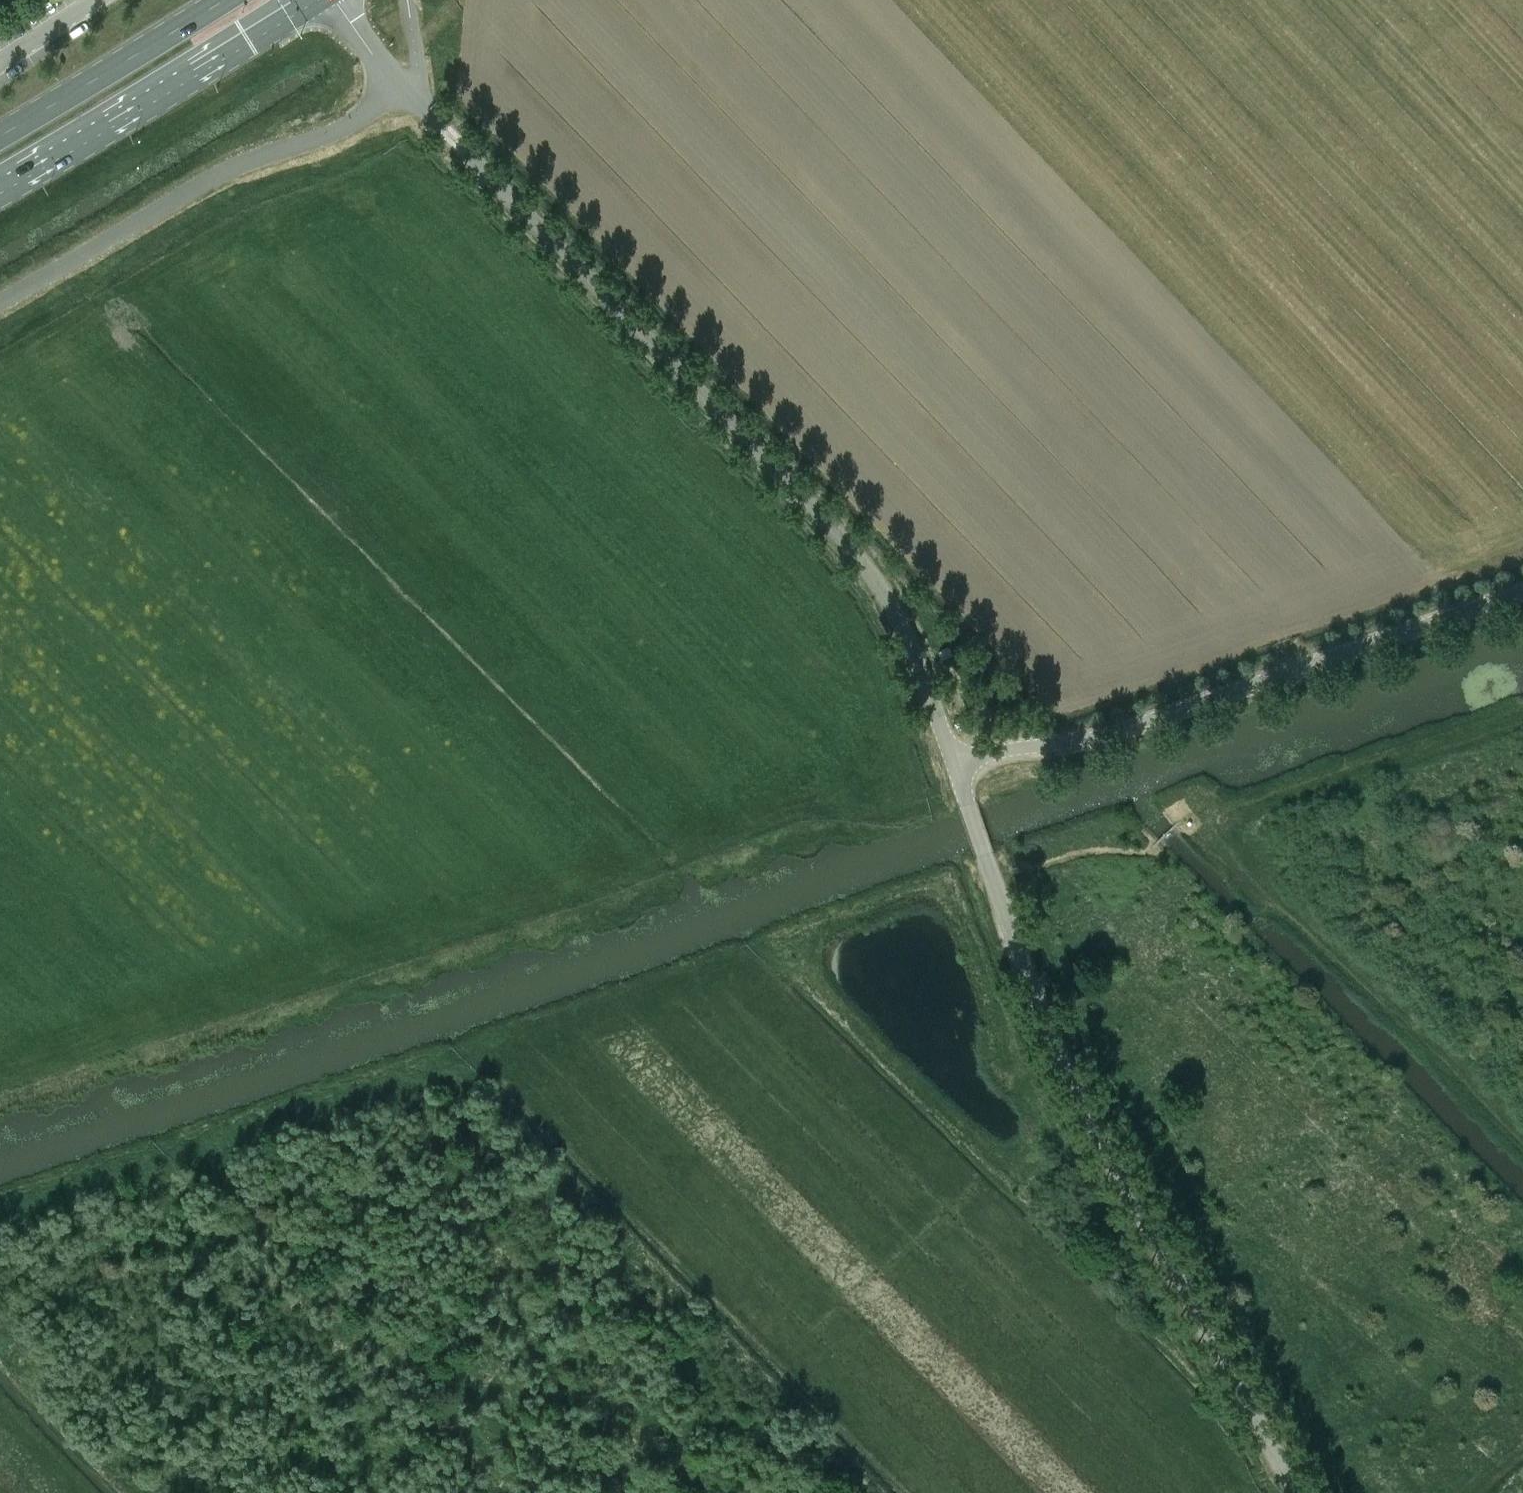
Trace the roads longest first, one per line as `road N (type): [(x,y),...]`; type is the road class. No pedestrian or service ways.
road 1 (unclassified): [(957,767),(889,601),(858,553),(403,86)]
road 2 (unclassified): [(1313,1492),(1101,1122),(1041,999),(957,767)]
road 3 (unclassified): [(957,767),(1109,734),(1522,592)]
road 4 (unclassified): [(0,299),(218,172),(321,137),(403,86)]
road 5 (primary): [(0,189),(316,0)]
road 6 (primary): [(221,0),(0,133)]

